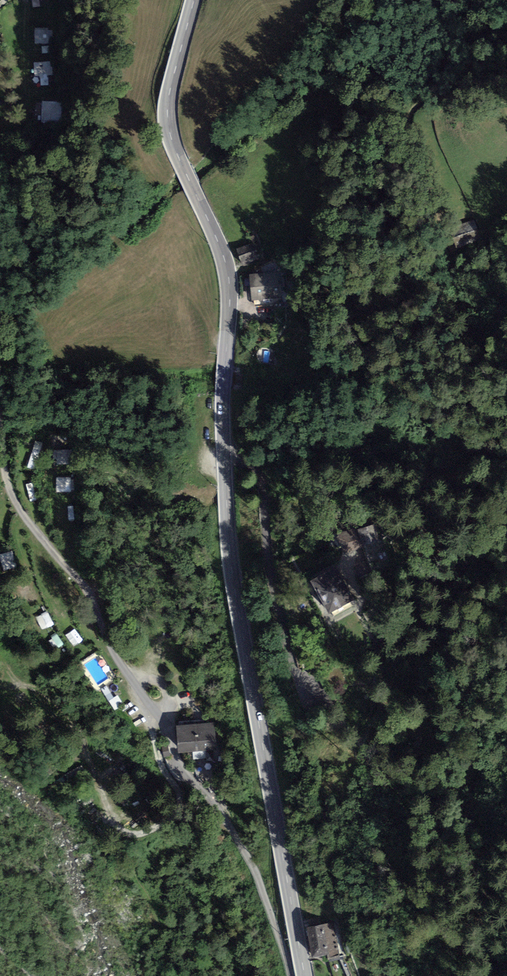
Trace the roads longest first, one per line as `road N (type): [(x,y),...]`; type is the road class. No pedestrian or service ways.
road 1 (secondary): [(194,0),(168,126),(228,277),(223,416),(230,554),(305,975)]
road 2 (track): [(477,0),(447,73),(414,105),(407,126),(468,317),(462,345),(436,386),(439,402),(481,448),(478,458),(420,494),(416,509),(457,584),(472,774)]
road 3 (track): [(0,362),(30,468),(77,574),(182,764),(252,866),(291,975)]

